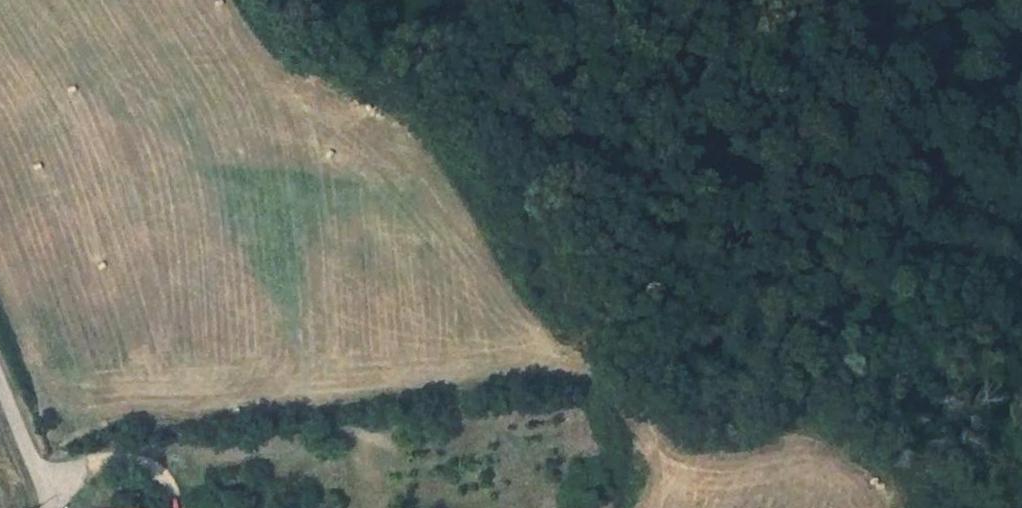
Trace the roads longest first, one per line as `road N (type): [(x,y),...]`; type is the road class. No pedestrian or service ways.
road 1 (unclassified): [(46,507),(0,392)]

